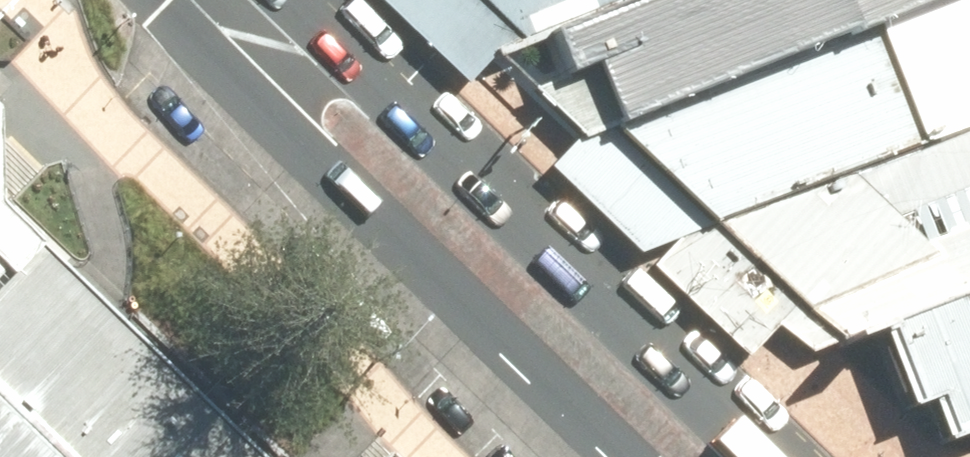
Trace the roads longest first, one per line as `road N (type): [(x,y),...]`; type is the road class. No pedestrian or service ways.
road 1 (primary): [(303,0),(774,456)]
road 2 (primary): [(631,456),(163,0)]

